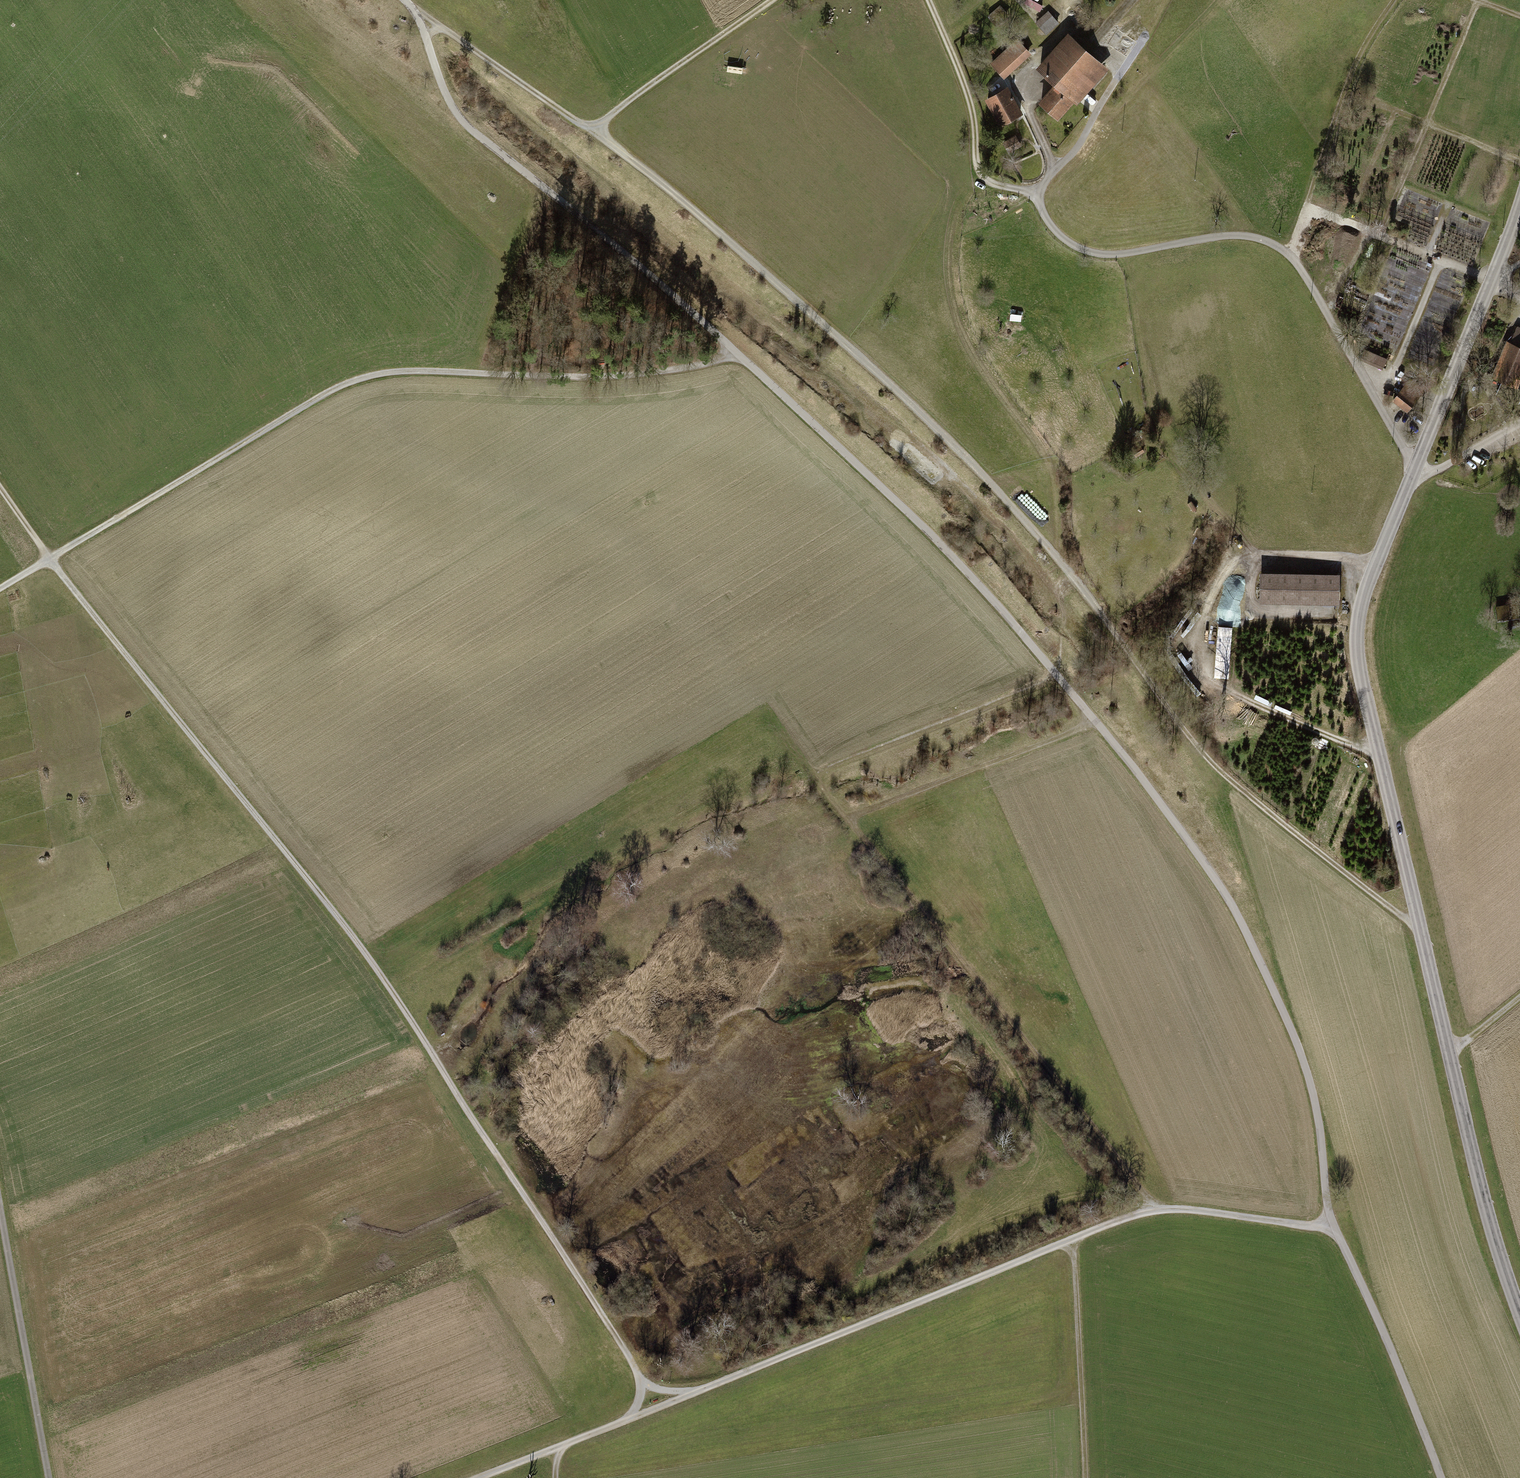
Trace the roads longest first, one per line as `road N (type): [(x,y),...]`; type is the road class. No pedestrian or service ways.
road 1 (track): [(1421,932),(1212,764),(1065,567),(844,337),(644,166),(411,5)]
road 2 (track): [(363,377),(381,420),(417,453),(474,478),(561,498),(630,537),(1142,1189),(1171,1208)]
road 3 (track): [(696,1395),(644,1386),(360,945),(0,486)]
road 4 (tertiary): [(1519,209),(1357,624),(1486,1205),(1519,1310)]
road 5 (track): [(1334,1226),(1171,1208),(1136,1213),(479,1477)]
road 6 (track): [(0,587),(333,388),(363,377),(396,371),(679,371),(740,356)]
road 7 (track): [(1416,467),(1292,256),(1242,235),(1119,255),(1091,251),(1050,223),(1037,195)]
road 8 (track): [(1119,255),(1130,276),(1151,419),(1167,451),(1253,553),(1379,562)]
road 9 (track): [(1292,256),(1341,104),(1394,0)]
road 10 (track): [(48,1477),(0,1209)]
road 11 (track): [(849,818),(1095,723)]
road 12 (track): [(813,775),(1057,679)]
road 13 (track): [(1378,744),(1357,744),(1211,681),(1196,666),(1192,646),(1206,613)]
road 14 (track): [(929,0),(965,86),(983,176),(1037,195)]
road 15 (track): [(1088,1477),(1075,1238)]
road 16 (track): [(590,127),(774,0)]
road 17 (track): [(1037,195),(1055,167),(1030,112),(1028,69),(1067,24),(1073,0)]
road 18 (track): [(1306,210),(1493,278)]
road 19 (track): [(1222,0),(1117,111),(1090,127)]
road 20 (track): [(1358,99),(1519,161)]
road 21 (track): [(1442,260),(1391,375),(1371,389)]
road 22 (track): [(1519,420),(1409,486)]
road 23 (track): [(1125,69),(1078,149),(1055,167)]

